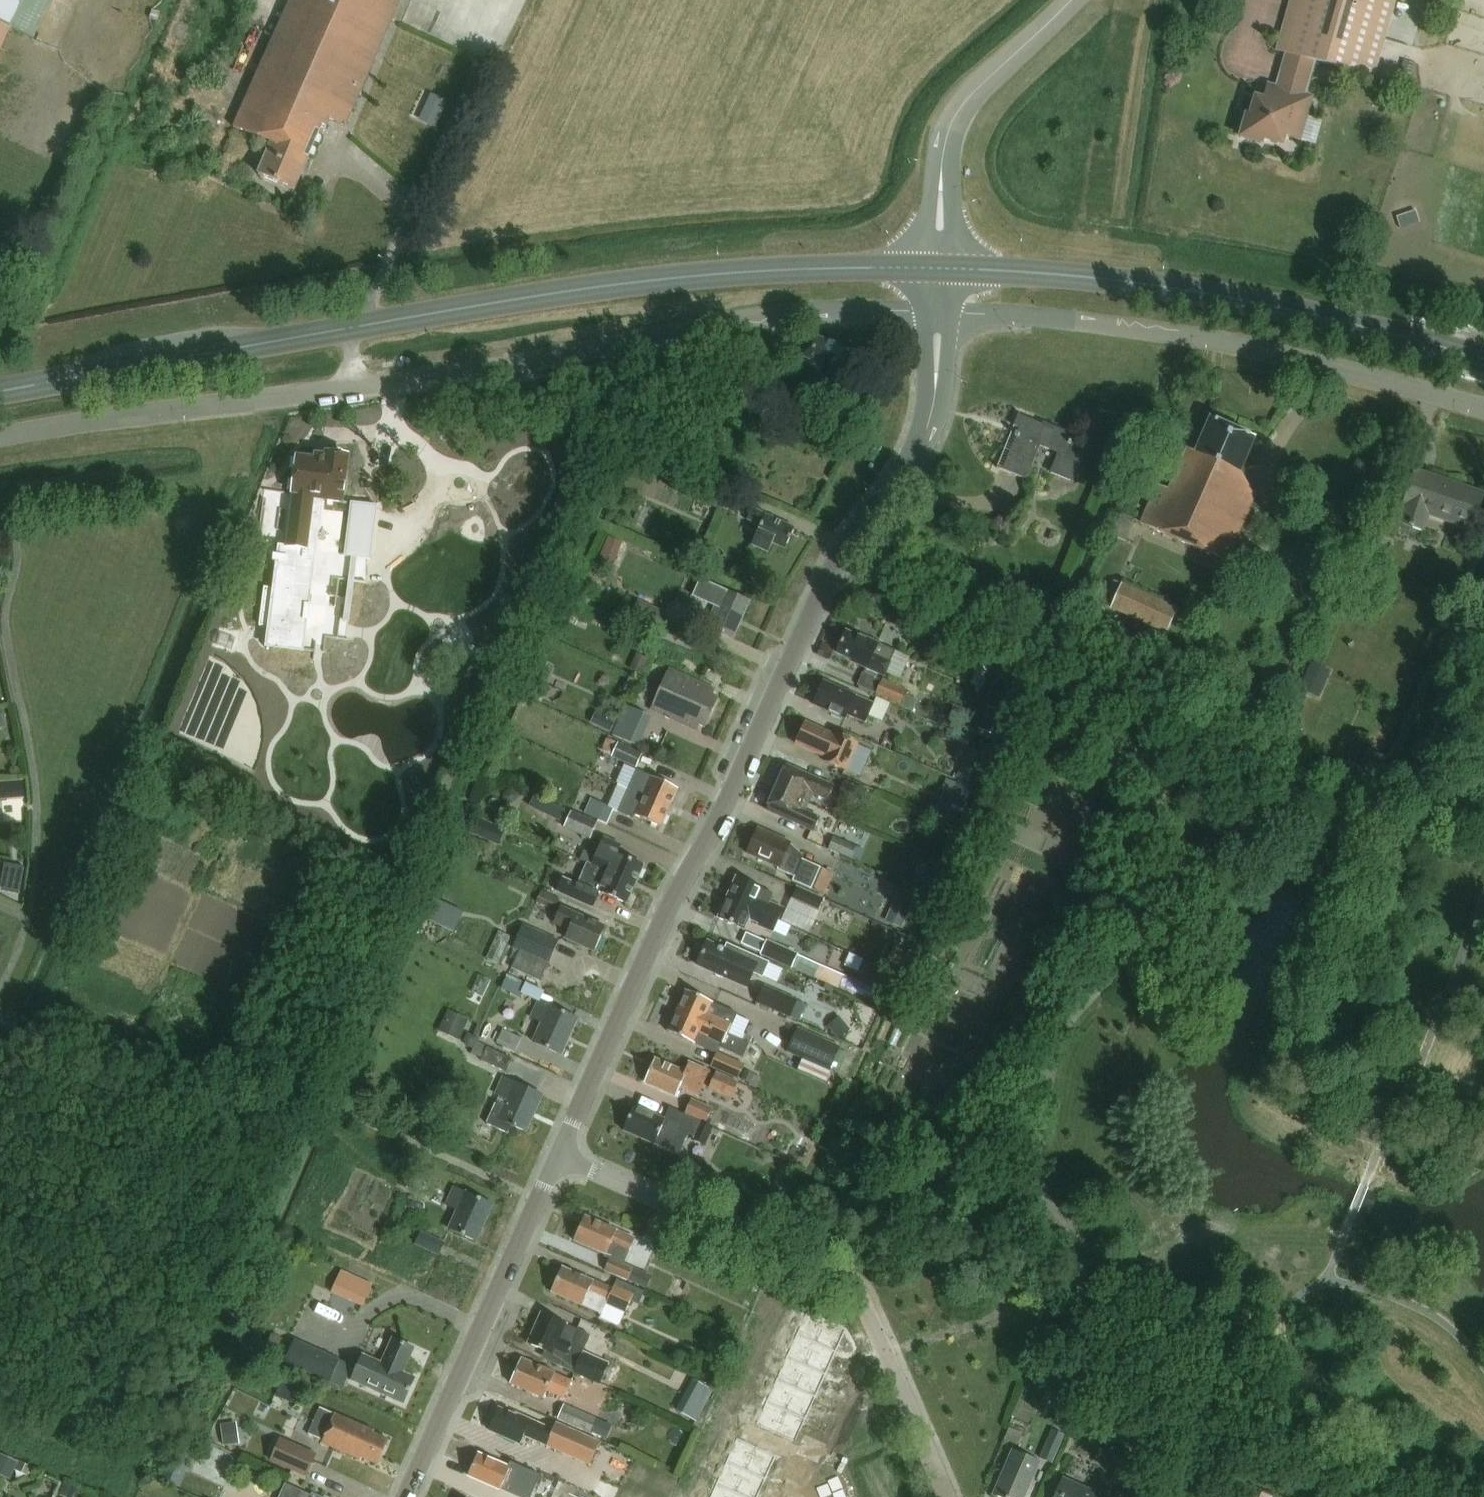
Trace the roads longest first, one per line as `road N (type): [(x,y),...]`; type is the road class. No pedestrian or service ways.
road 1 (secondary): [(0,392),(598,287),(748,271),(942,269)]
road 2 (residential): [(0,435),(459,372),(782,313),(940,309)]
road 3 (residential): [(559,1160),(670,894),(711,835),(834,564),(882,500)]
road 4 (residential): [(951,1496),(869,1300),(848,1274),(559,1160)]
road 5 (residential): [(940,309),(1054,316),(1247,348),(1483,413)]
road 6 (secondary): [(1483,359),(1264,302),(1024,270),(942,269)]
road 7 (residential): [(407,1496),(559,1160)]
road 8 (unclassified): [(942,269),(947,135),(993,75),(1071,0)]
road 9 (unclassified): [(882,500),(929,428),(940,309)]

